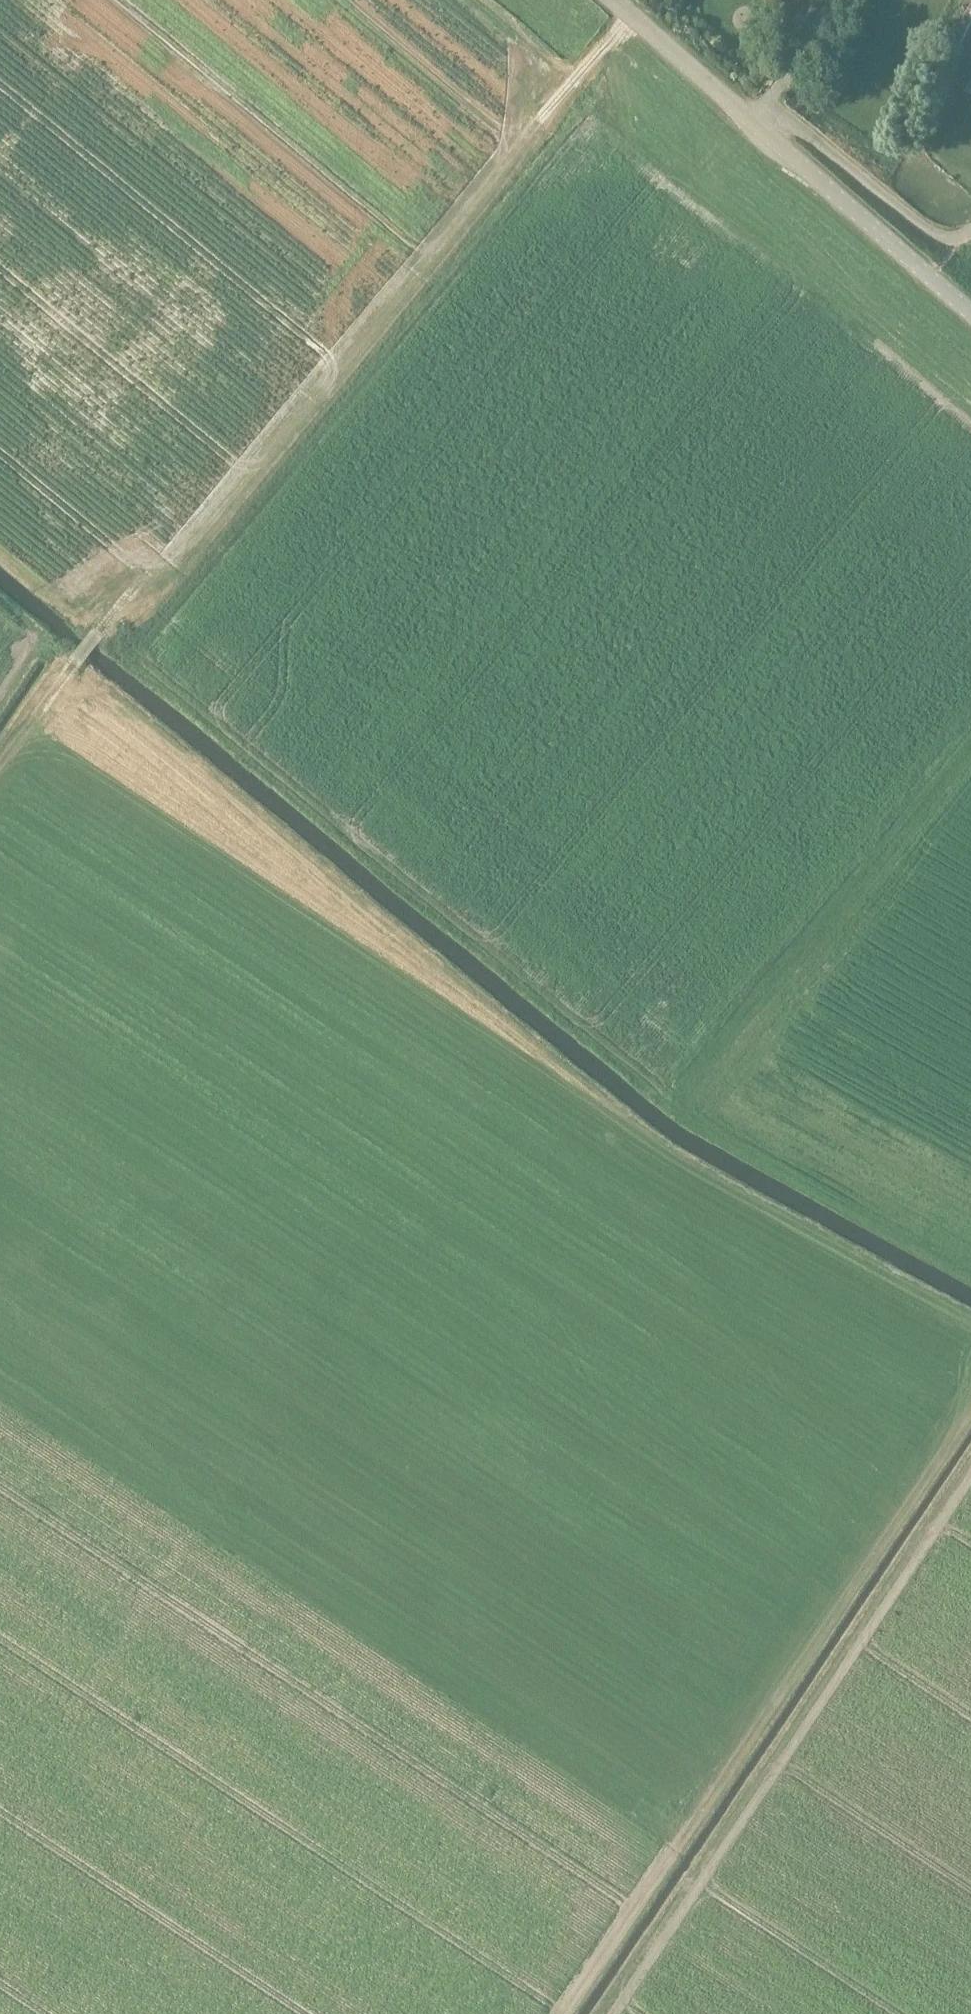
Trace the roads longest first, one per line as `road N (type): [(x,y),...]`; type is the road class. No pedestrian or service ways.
road 1 (track): [(633,19),(205,532),(96,633),(40,718)]
road 2 (tertiary): [(970,315),(612,0)]

